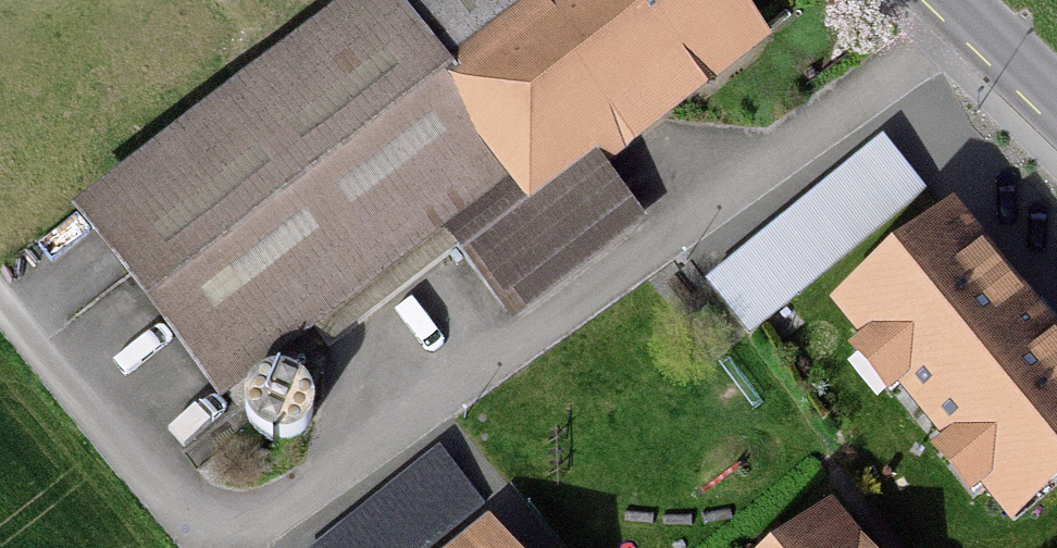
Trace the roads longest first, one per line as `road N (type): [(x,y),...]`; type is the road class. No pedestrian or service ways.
road 1 (residential): [(977,31),(432,413)]
road 2 (residential): [(216,547),(202,547),(0,306)]
road 3 (residential): [(432,413),(242,547)]
road 4 (residential): [(545,547),(432,413)]

